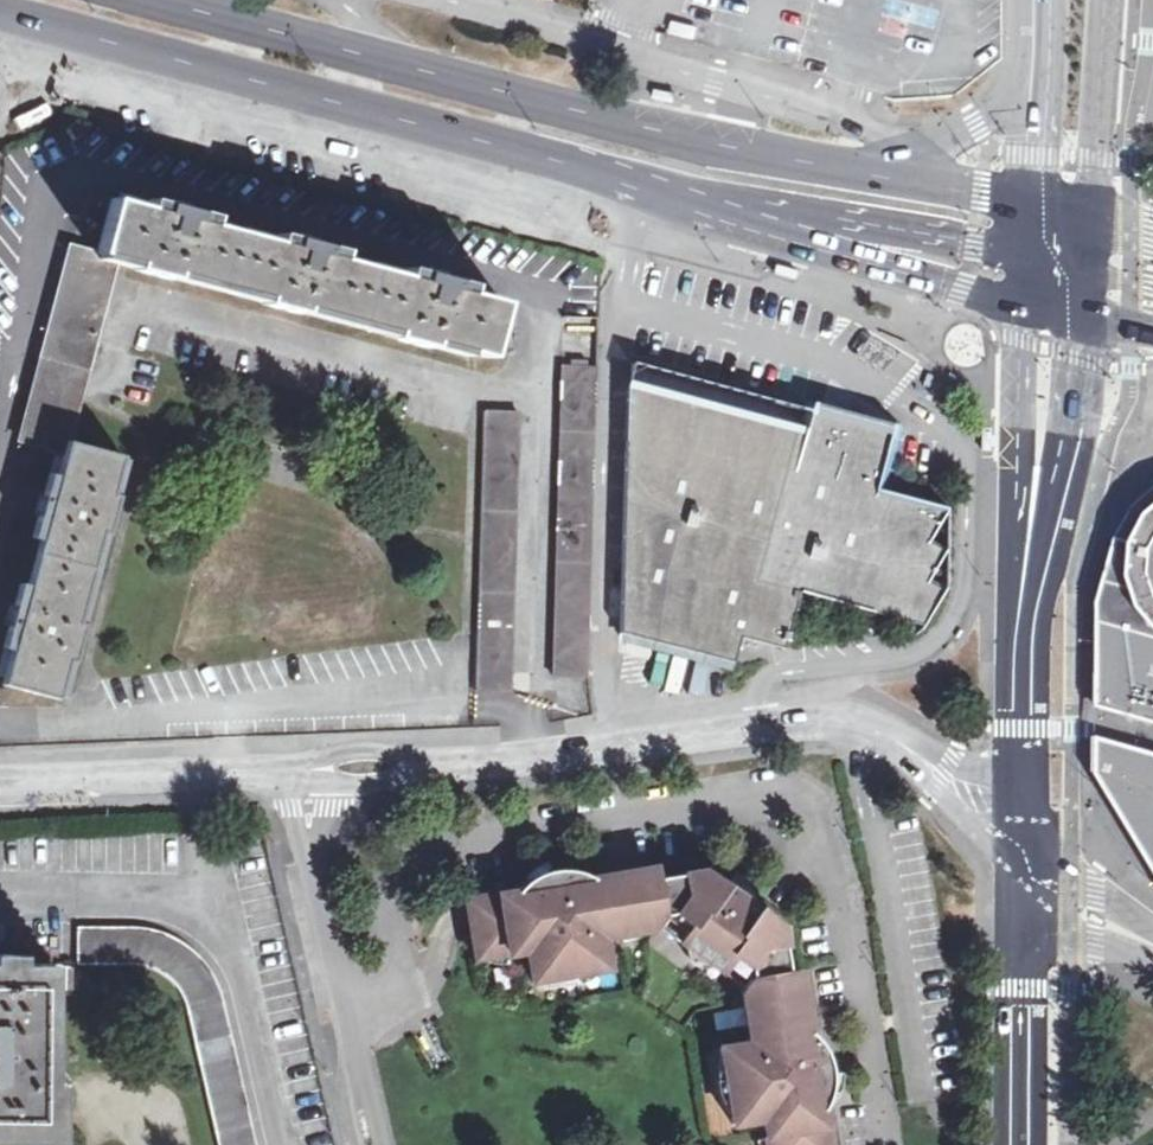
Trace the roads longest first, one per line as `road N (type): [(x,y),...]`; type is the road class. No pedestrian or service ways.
road 1 (secondary): [(1032,209),(690,138),(157,0)]
road 2 (residential): [(305,771),(588,751),(818,715),(886,734),(1029,839)]
road 3 (secondary): [(0,14),(673,202)]
road 4 (residential): [(305,771),(314,884),(375,1144)]
road 5 (secondary): [(673,202),(1024,299)]
road 6 (tertiary): [(673,202),(1030,251)]
road 7 (residential): [(0,786),(305,771)]
road 8 (secondary): [(1026,1144),(1029,839)]
road 9 (secondary): [(1024,299),(1019,411),(1027,576)]
road 10 (secondary): [(1027,576),(1055,515),(1070,450),(1088,311)]
road 11 (secondary): [(1029,839),(1027,576)]
road 12 (tertiary): [(1092,226),(1104,0)]
road 13 (tertiary): [(1040,0),(1032,209)]
road 14 (residential): [(1152,946),(1093,914),(1029,839)]

